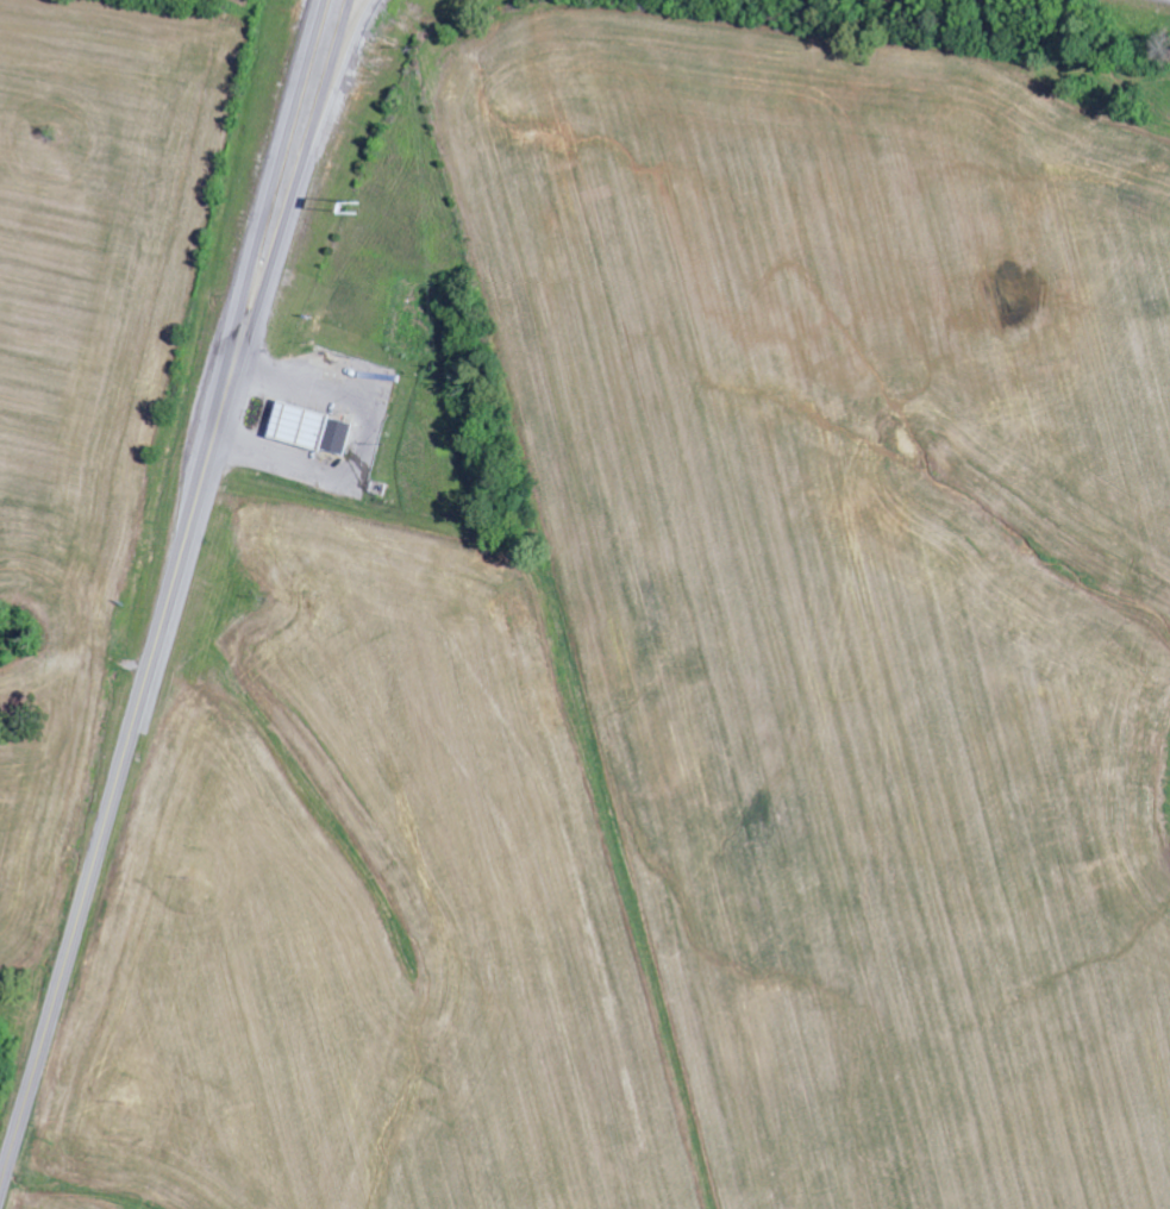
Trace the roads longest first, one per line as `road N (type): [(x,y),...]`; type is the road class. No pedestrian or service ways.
road 1 (secondary): [(0,1194),(234,372)]
road 2 (secondary): [(234,372),(353,0)]
road 3 (secondary): [(330,0),(234,372)]

